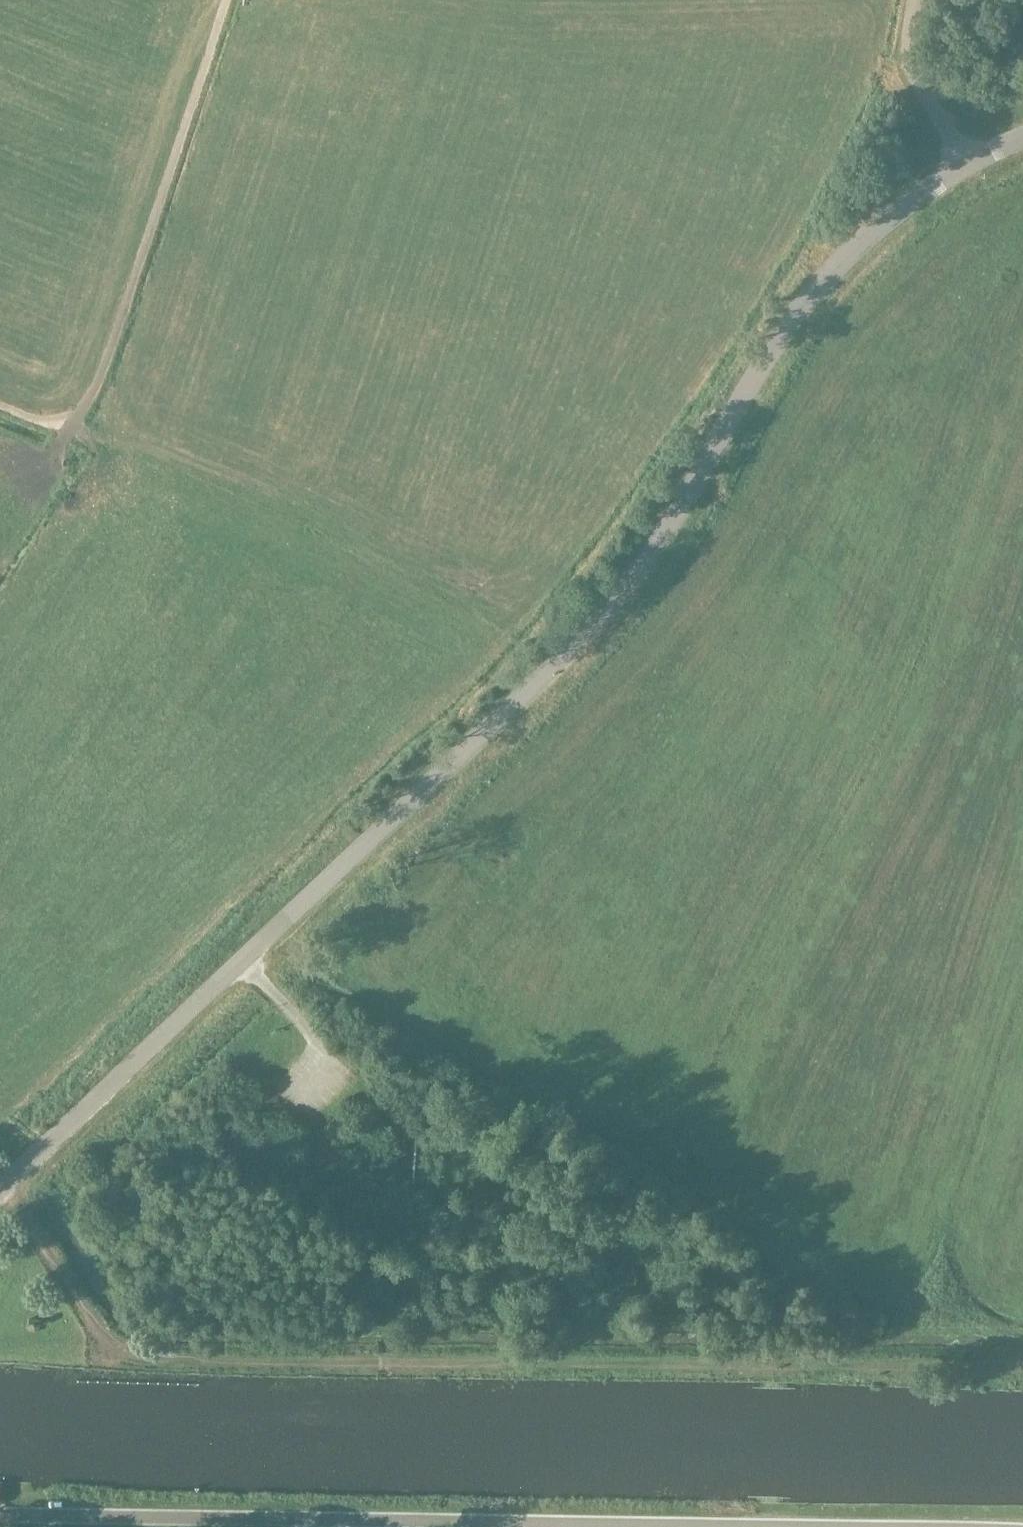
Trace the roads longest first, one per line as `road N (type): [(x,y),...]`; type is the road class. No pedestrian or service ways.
road 1 (tertiary): [(0,1187),(567,651),(652,547),(801,304),(885,220),(965,165)]
road 2 (unclassified): [(728,1526),(0,1514)]
road 3 (track): [(0,408),(56,428),(75,420),(87,399),(224,0)]
road 4 (unclassified): [(965,165),(909,62),(916,0)]

